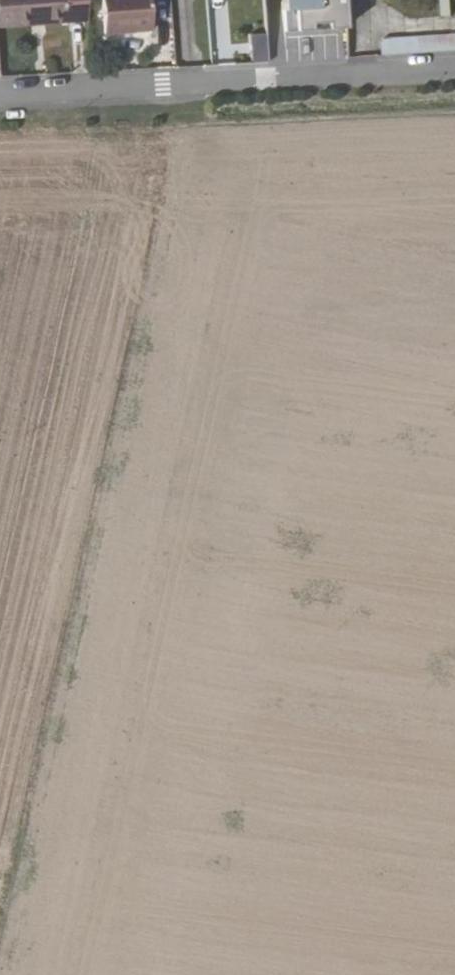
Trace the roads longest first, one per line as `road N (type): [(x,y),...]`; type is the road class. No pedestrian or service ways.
road 1 (residential): [(0,94),(454,68)]

